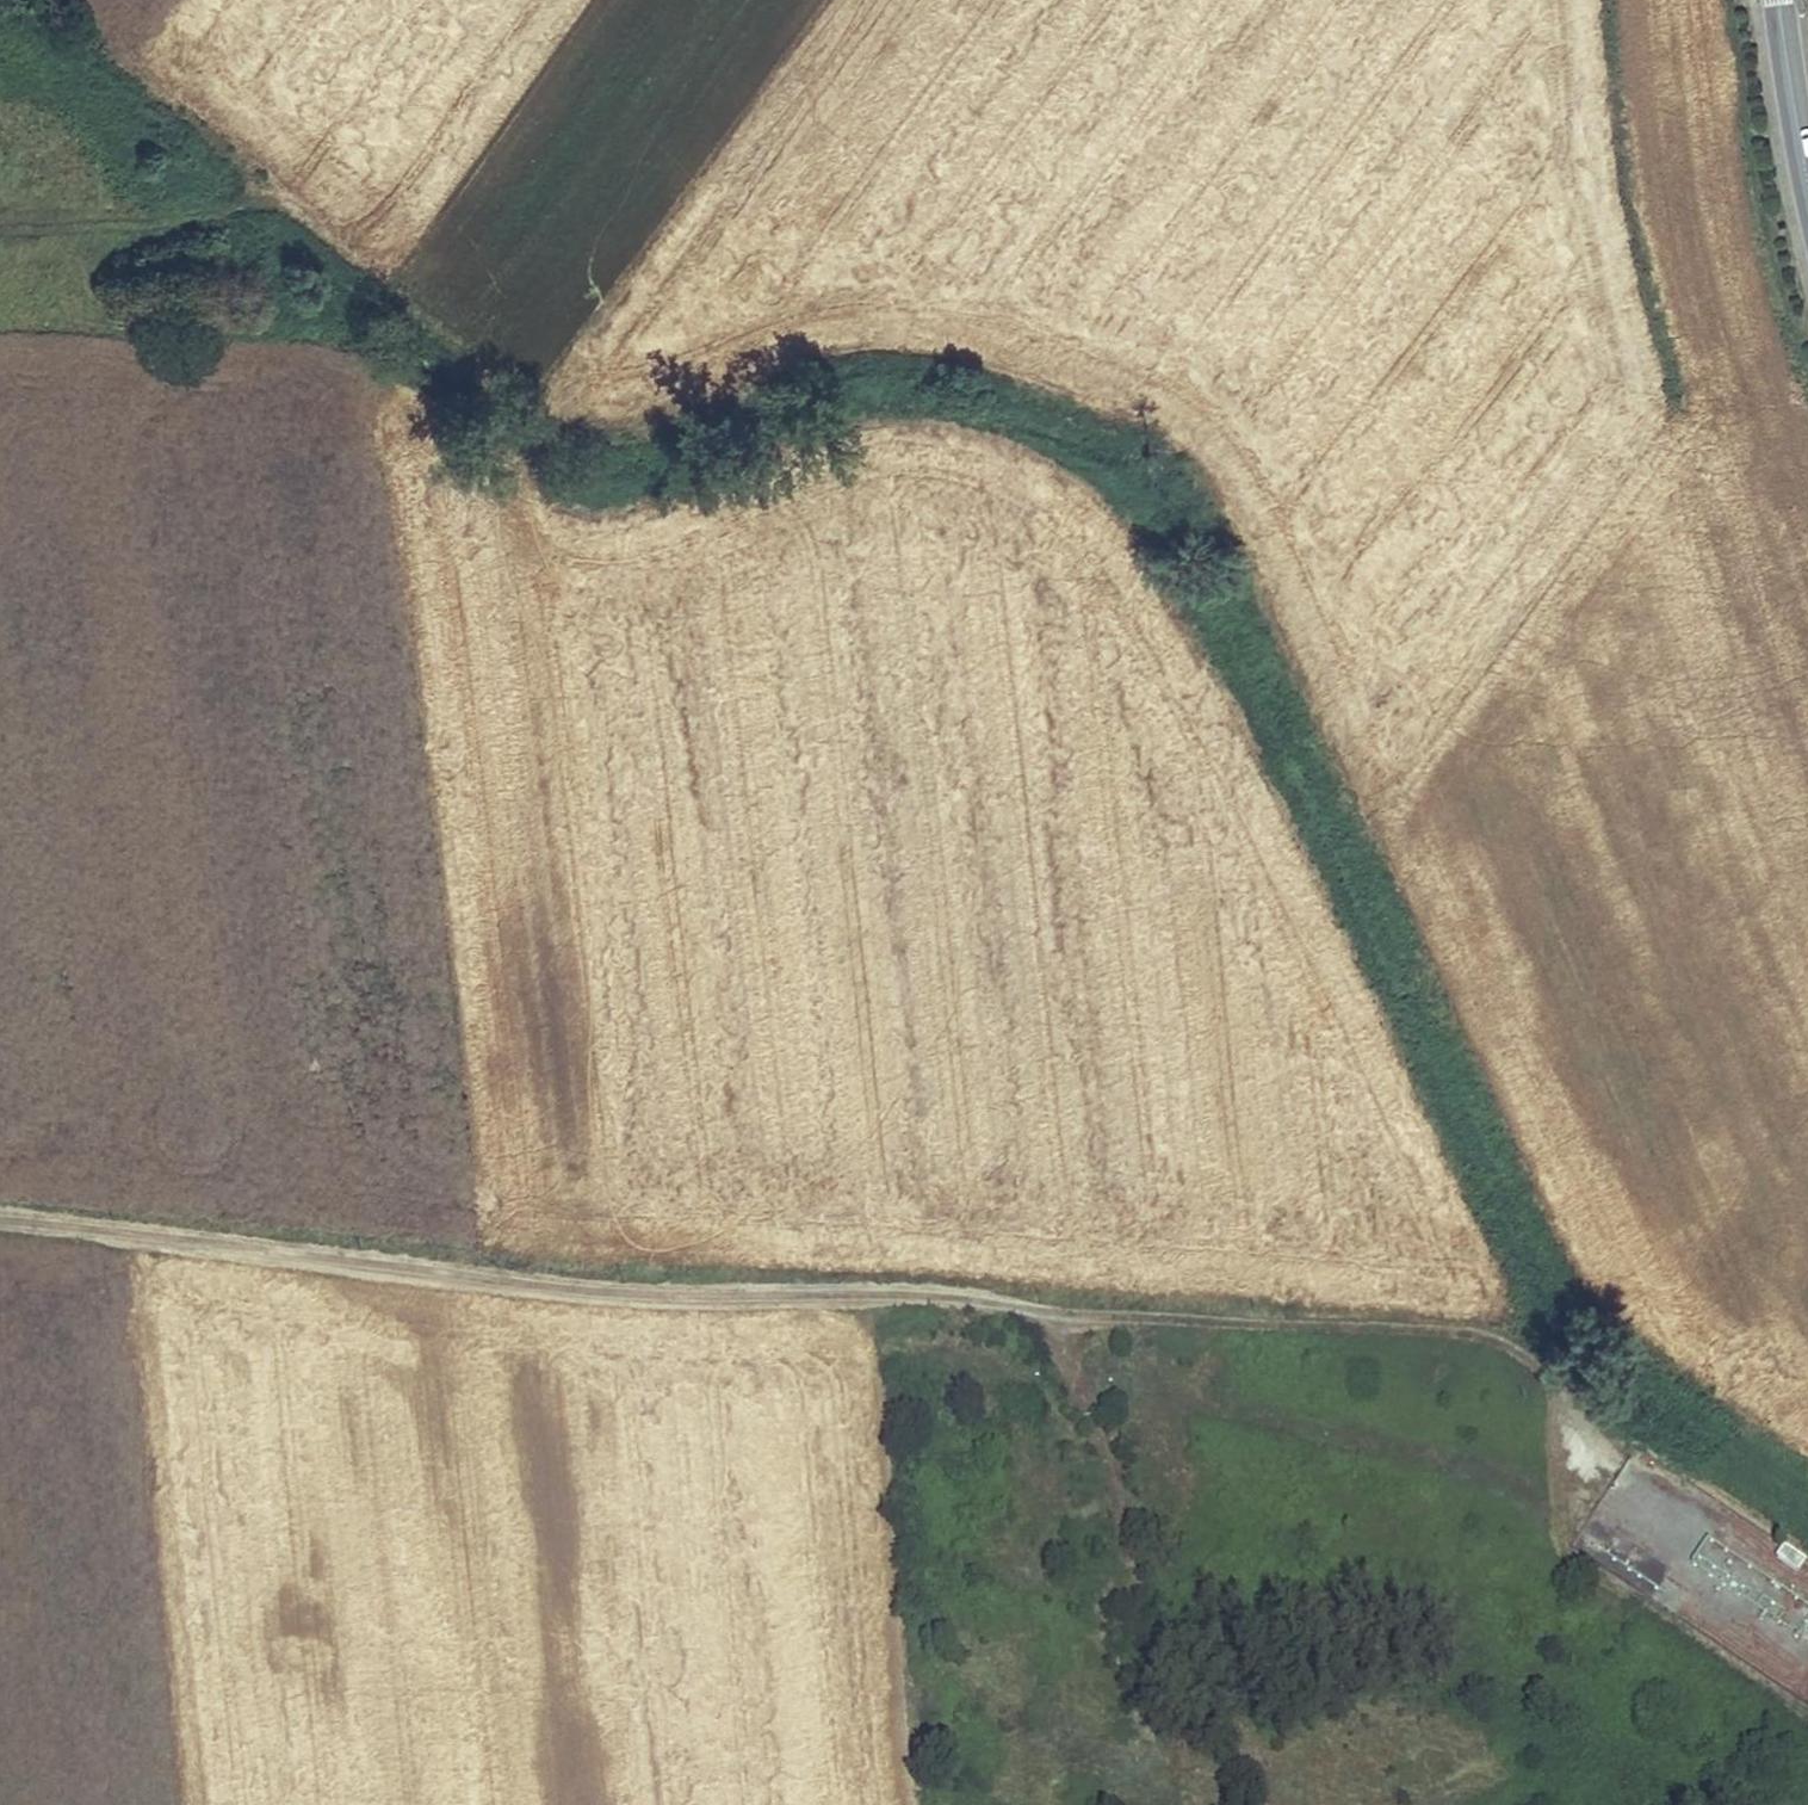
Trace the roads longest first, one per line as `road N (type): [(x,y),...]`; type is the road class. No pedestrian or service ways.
road 1 (track): [(0,1219),(712,1297),(884,1290),(1243,1329),(1406,1328),(1506,1345),(1577,1408)]
road 2 (secondary): [(1779,0),(1806,170)]

